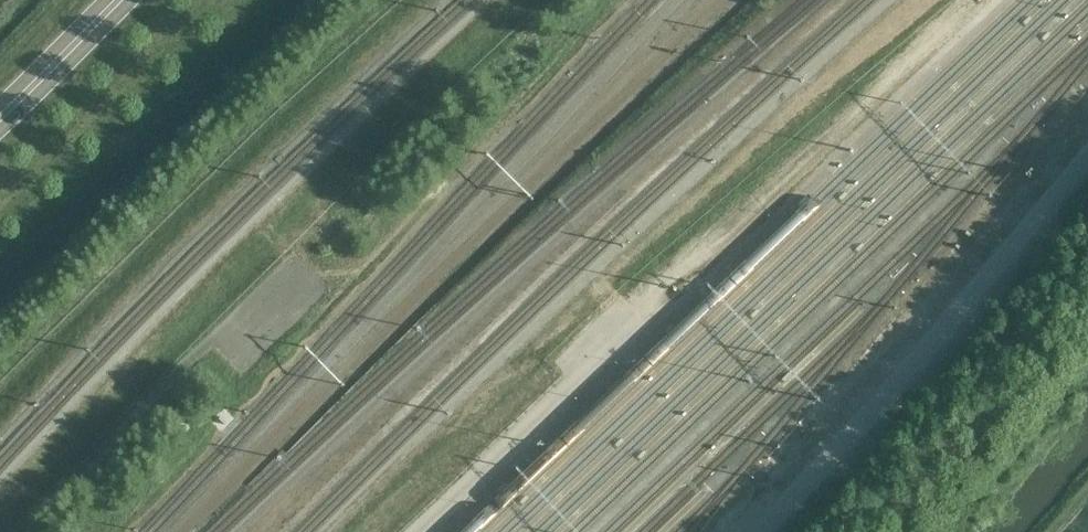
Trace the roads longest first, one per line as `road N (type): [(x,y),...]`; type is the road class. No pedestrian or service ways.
road 1 (secondary): [(0,117),(118,0)]

